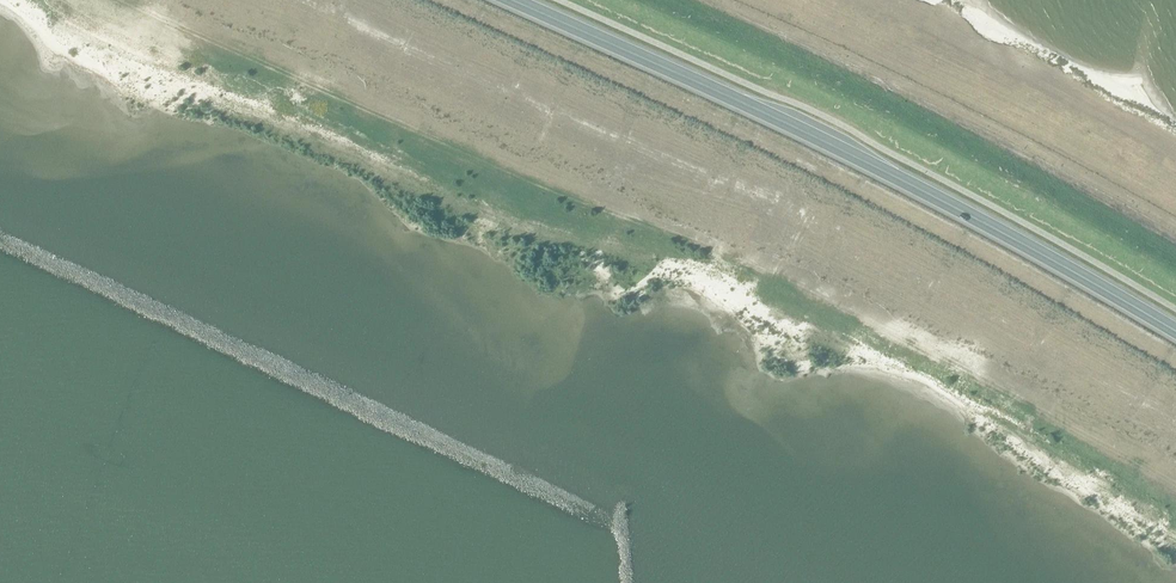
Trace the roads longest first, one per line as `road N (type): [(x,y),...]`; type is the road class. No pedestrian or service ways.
road 1 (trunk): [(1175,332),(994,228),(775,117),(512,0)]

